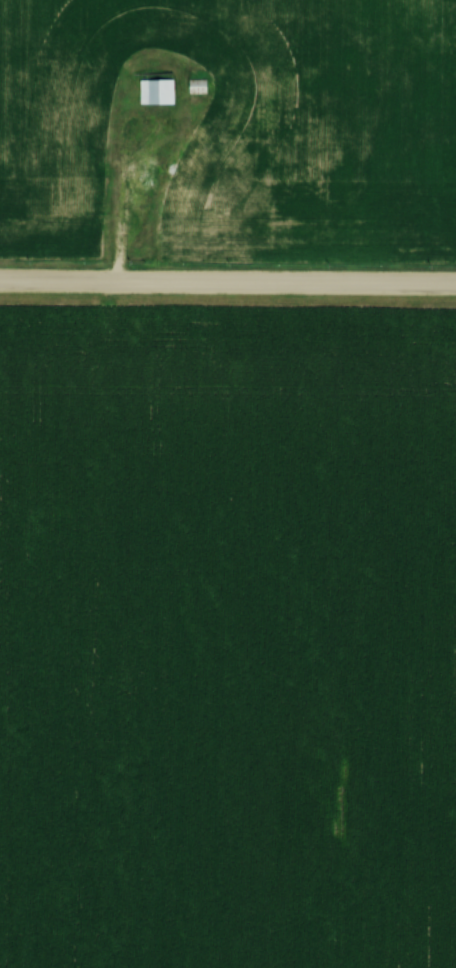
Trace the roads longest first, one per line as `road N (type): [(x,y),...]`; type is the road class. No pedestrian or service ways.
road 1 (residential): [(455,288),(0,280)]

